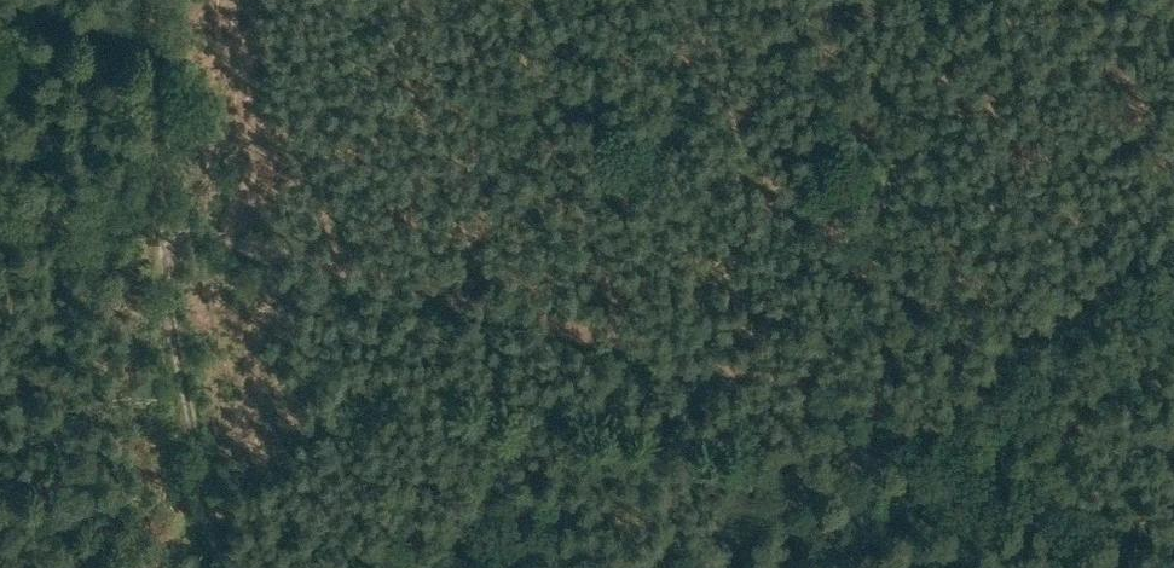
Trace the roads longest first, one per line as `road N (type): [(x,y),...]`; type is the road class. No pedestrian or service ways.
road 1 (track): [(0,215),(167,222),(895,406)]
road 2 (track): [(160,0),(175,301),(215,490),(240,567)]
road 3 (track): [(1173,514),(1001,433),(895,406)]

